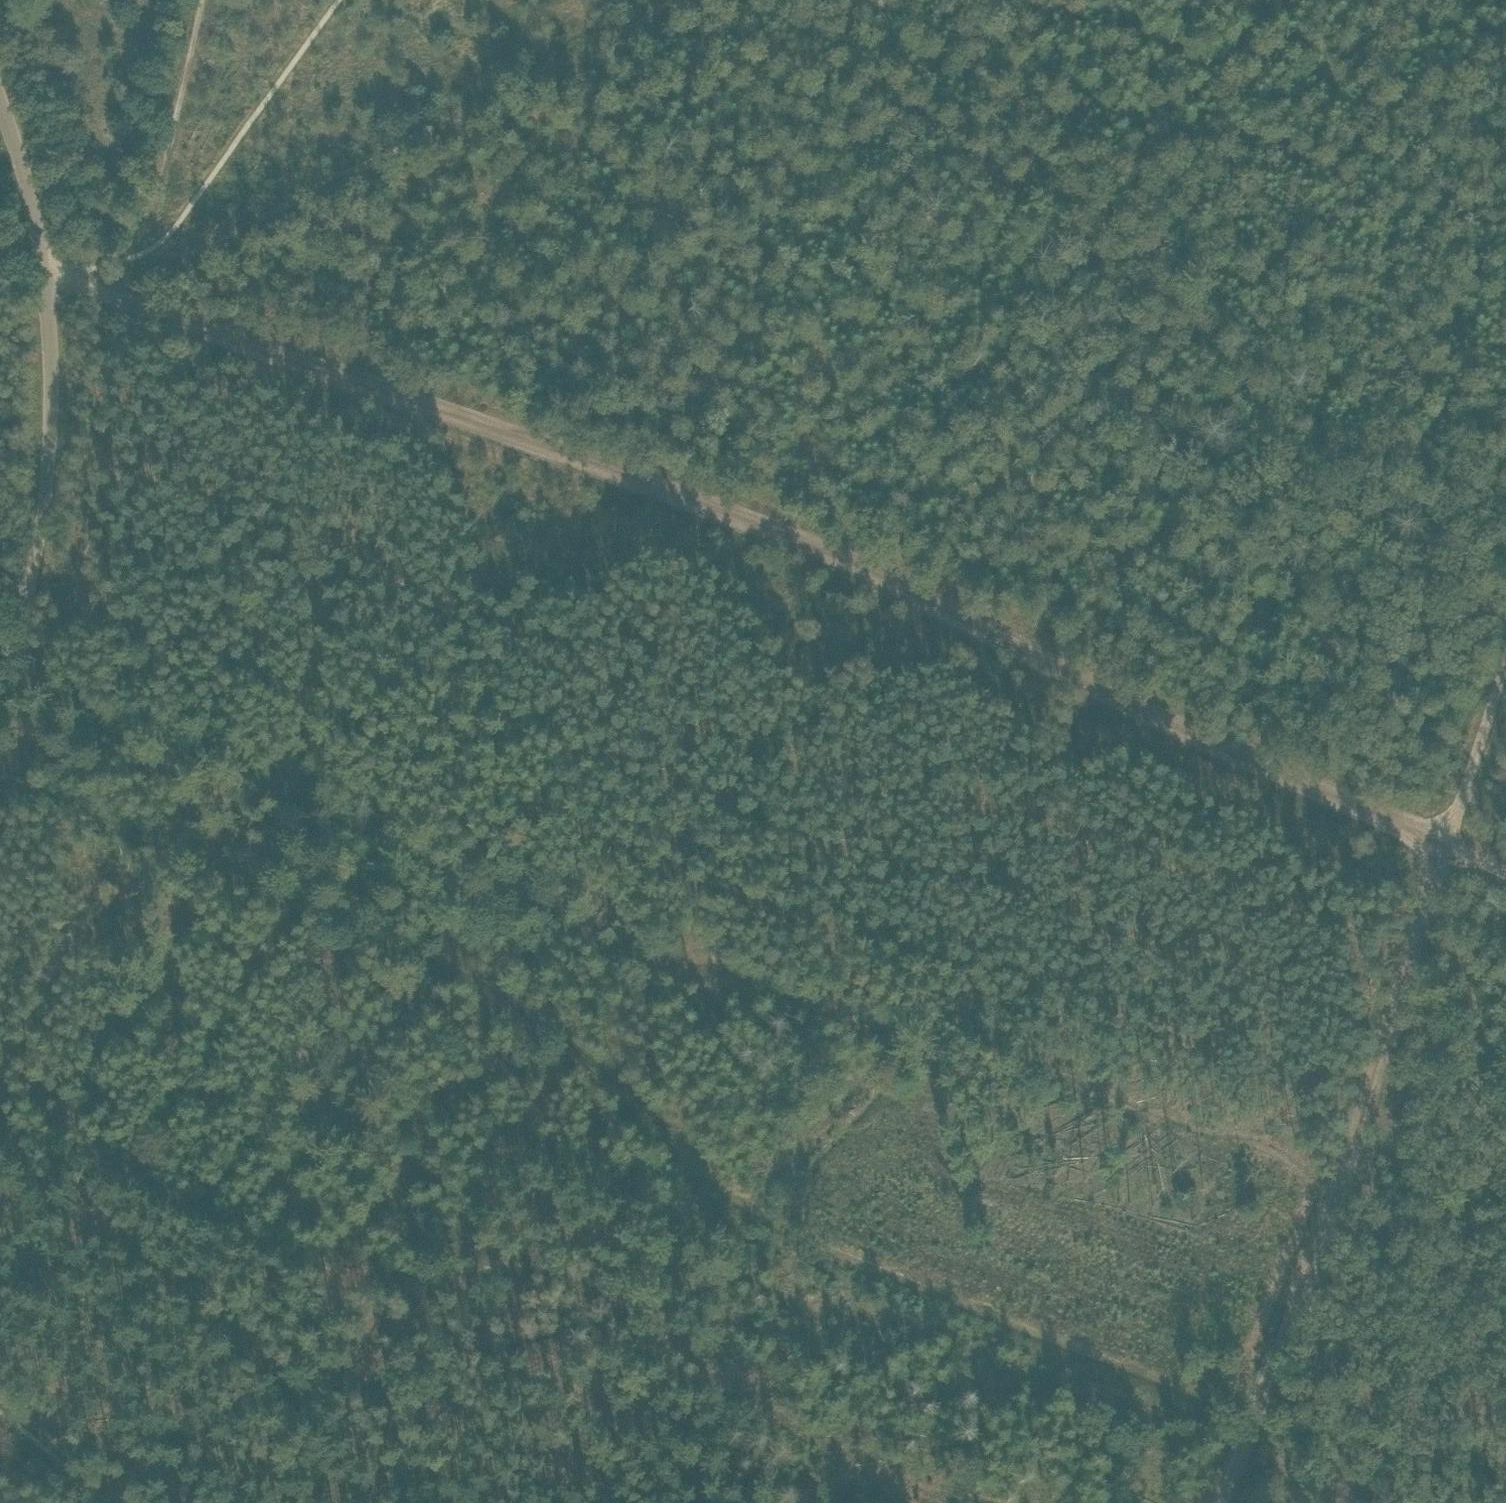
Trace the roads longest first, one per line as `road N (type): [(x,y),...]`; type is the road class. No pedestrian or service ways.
road 1 (track): [(126,302),(794,540),(1448,843)]
road 2 (track): [(1448,843),(1204,1502)]
road 3 (track): [(122,261),(197,249),(661,16)]
road 4 (unclassified): [(35,567),(53,397),(46,277),(0,120)]
road 5 (track): [(1229,1430),(1287,1407),(1436,1450),(1505,1485)]
road 6 (track): [(122,261),(141,238),(161,181),(203,0)]
road 7 (track): [(1448,843),(1505,667)]

